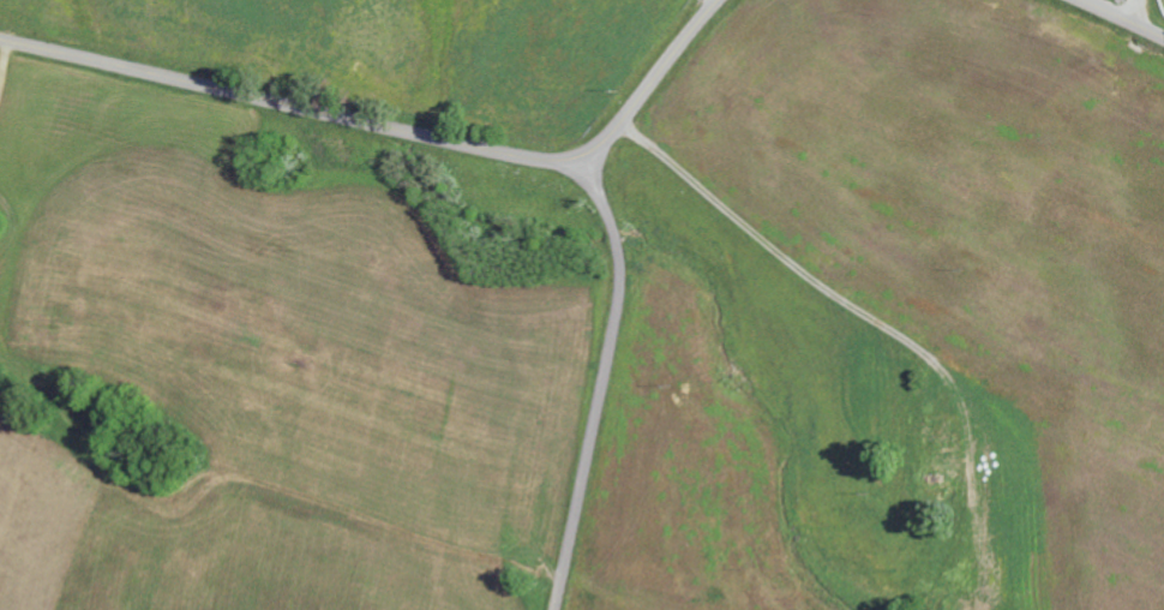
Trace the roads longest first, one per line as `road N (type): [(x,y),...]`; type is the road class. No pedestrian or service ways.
road 1 (secondary): [(723,0),(617,133),(565,161),(0,39)]
road 2 (residential): [(556,609),(623,282),(618,240),(575,159)]
road 3 (residential): [(631,116),(940,397)]

